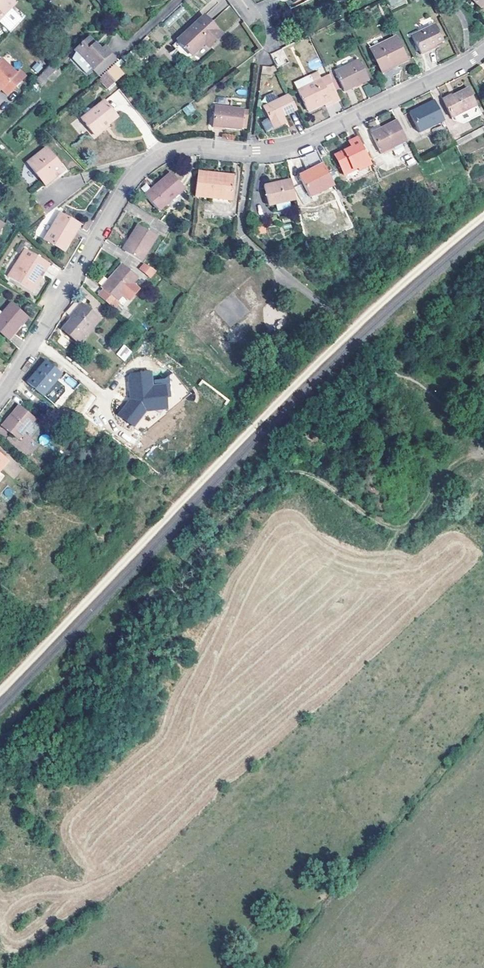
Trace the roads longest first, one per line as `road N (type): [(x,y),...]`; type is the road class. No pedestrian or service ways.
road 1 (residential): [(0,395),(145,165),(181,148),(293,146),(483,51)]
road 2 (track): [(0,740),(80,671),(199,540),(281,477),(294,470),(315,477),(387,529),(410,524),(445,483),(483,458)]

